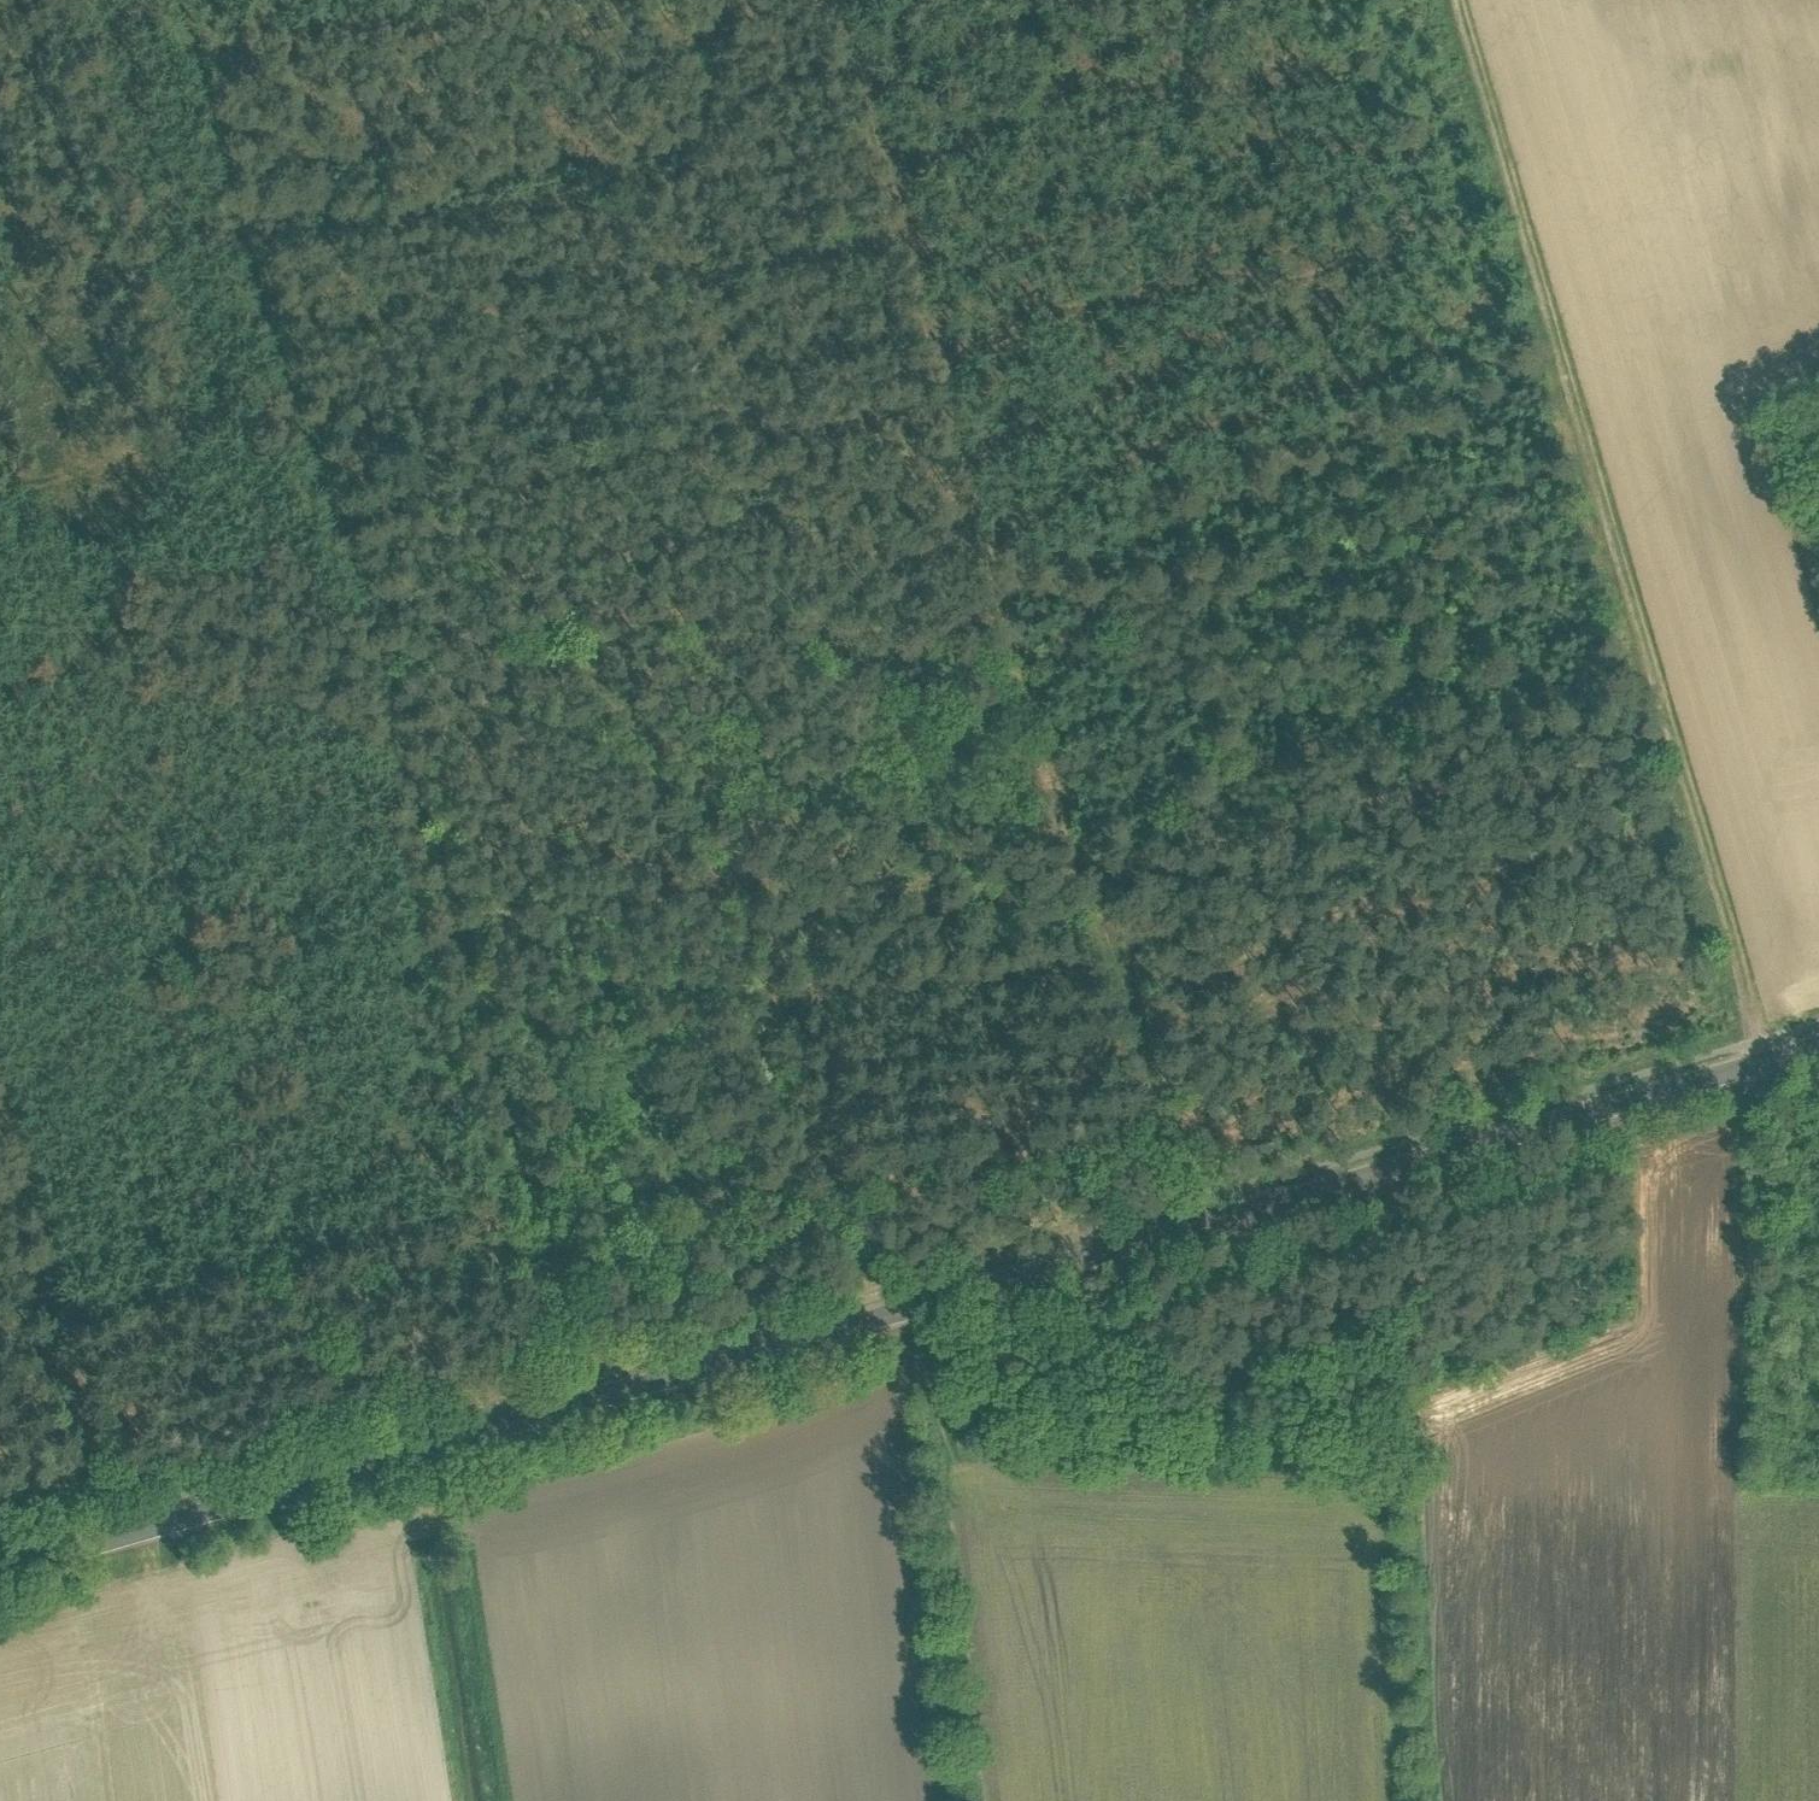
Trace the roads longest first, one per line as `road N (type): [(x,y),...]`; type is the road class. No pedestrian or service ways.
road 1 (tertiary): [(0,1572),(1818,1047)]
road 2 (track): [(187,0),(570,1408)]

